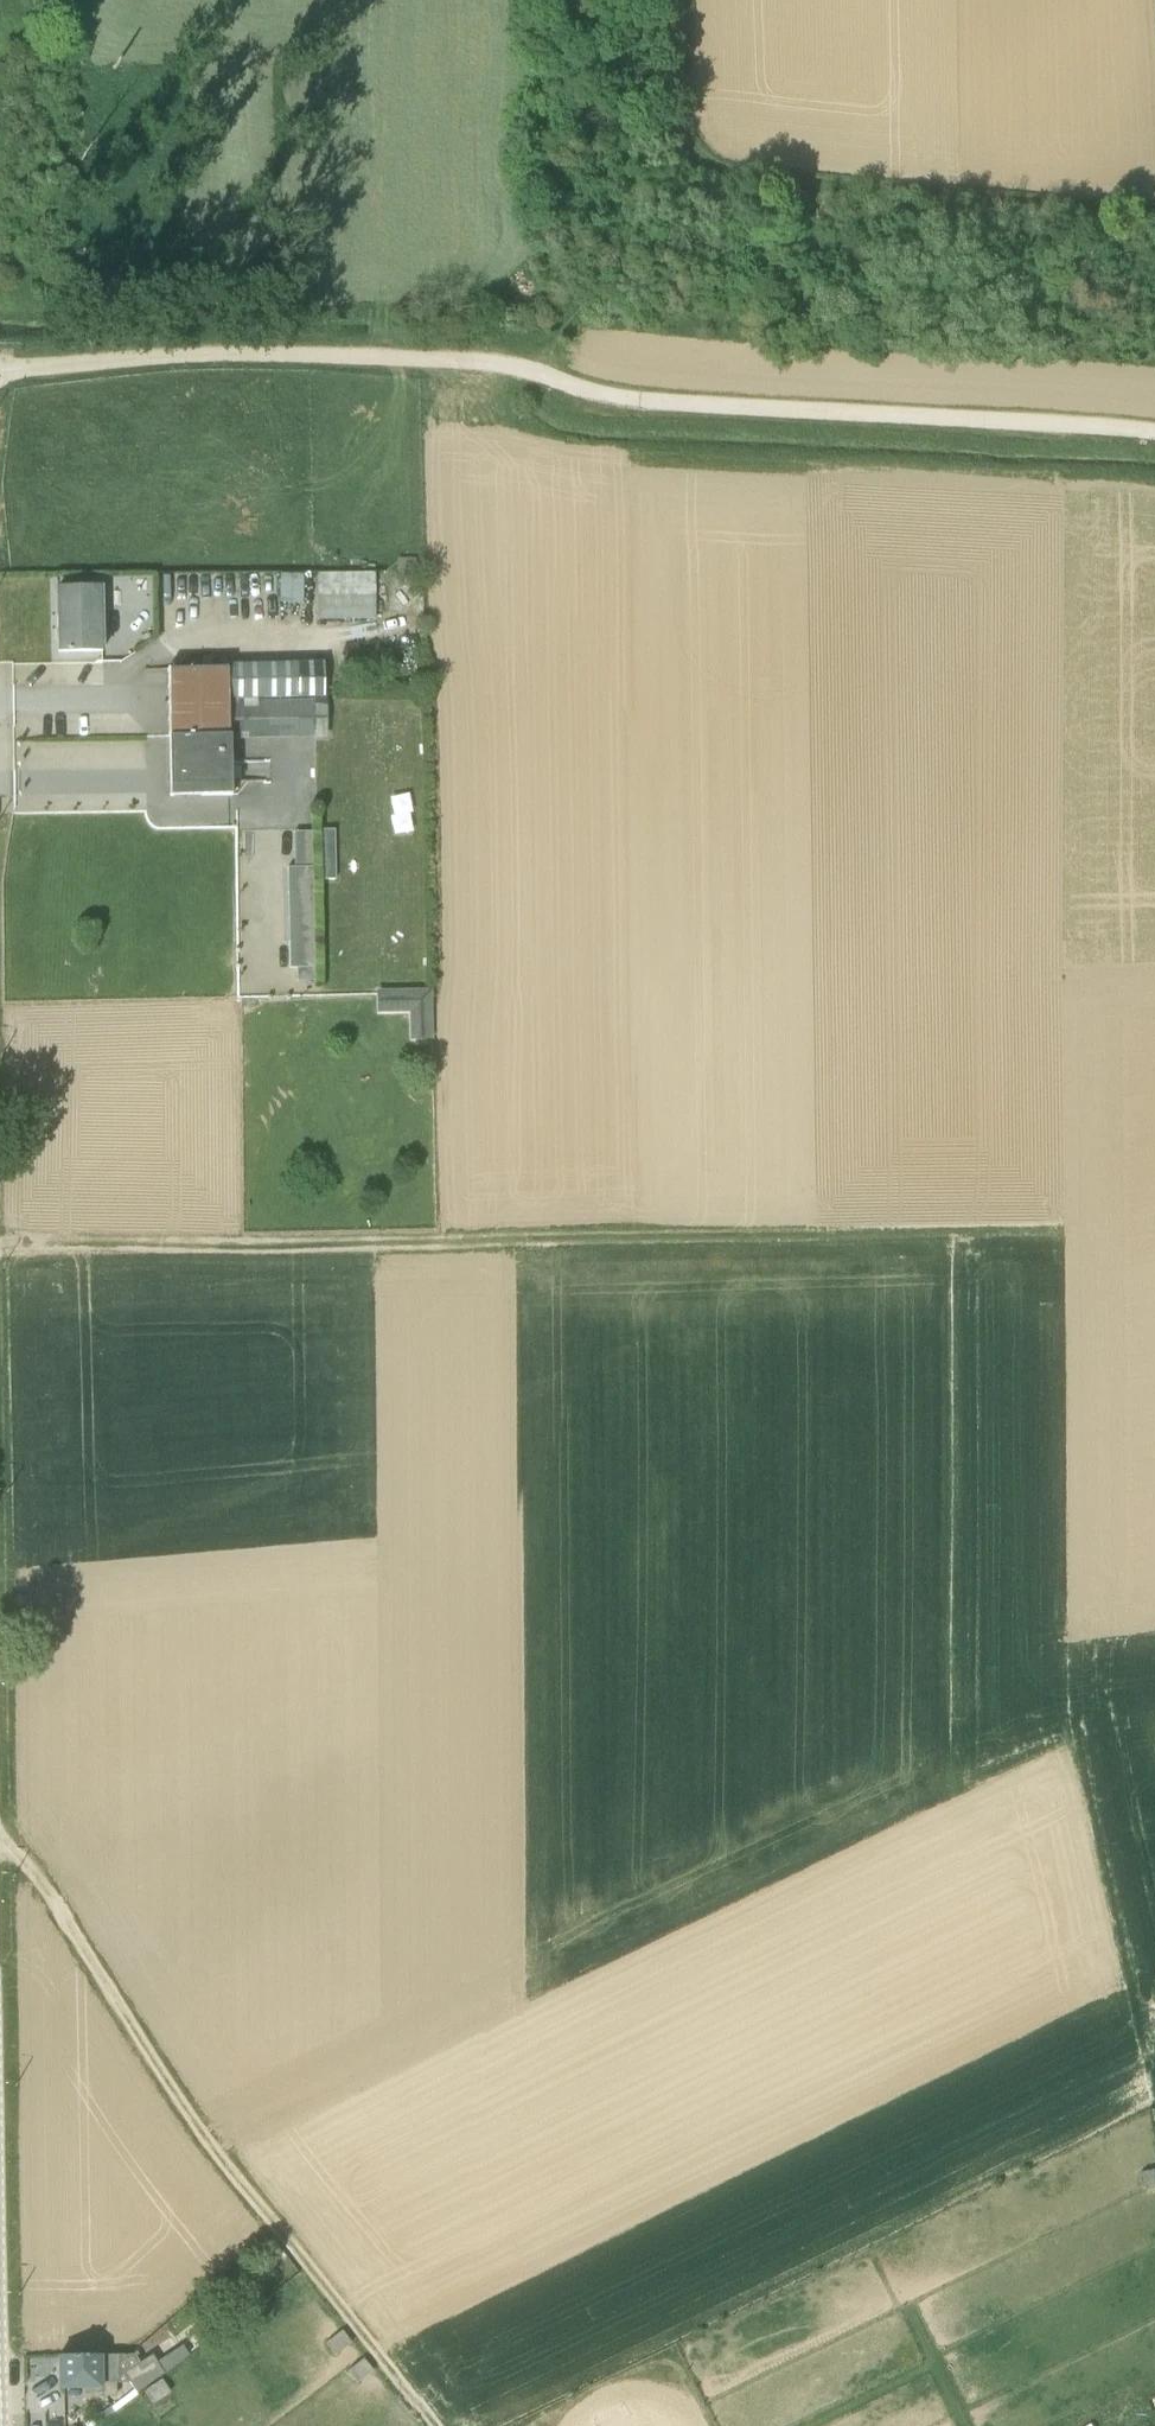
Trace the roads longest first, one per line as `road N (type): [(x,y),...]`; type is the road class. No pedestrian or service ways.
road 1 (unclassified): [(0,365),(151,351),(459,348),(612,387),(1154,423)]
road 2 (track): [(0,1837),(30,1862),(242,2192),(280,2227),(434,2425)]
road 3 (track): [(663,0),(681,107),(711,151),(795,187)]

